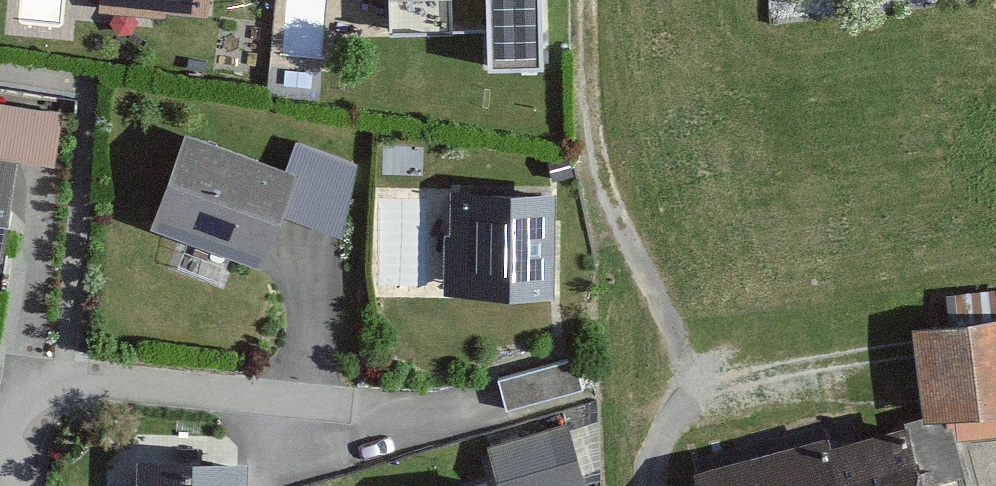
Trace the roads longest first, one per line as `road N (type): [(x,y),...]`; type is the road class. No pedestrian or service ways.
road 1 (track): [(652,485),(653,438),(691,380),(585,161),(572,0)]
road 2 (residential): [(3,461),(2,416),(23,383),(290,403)]

